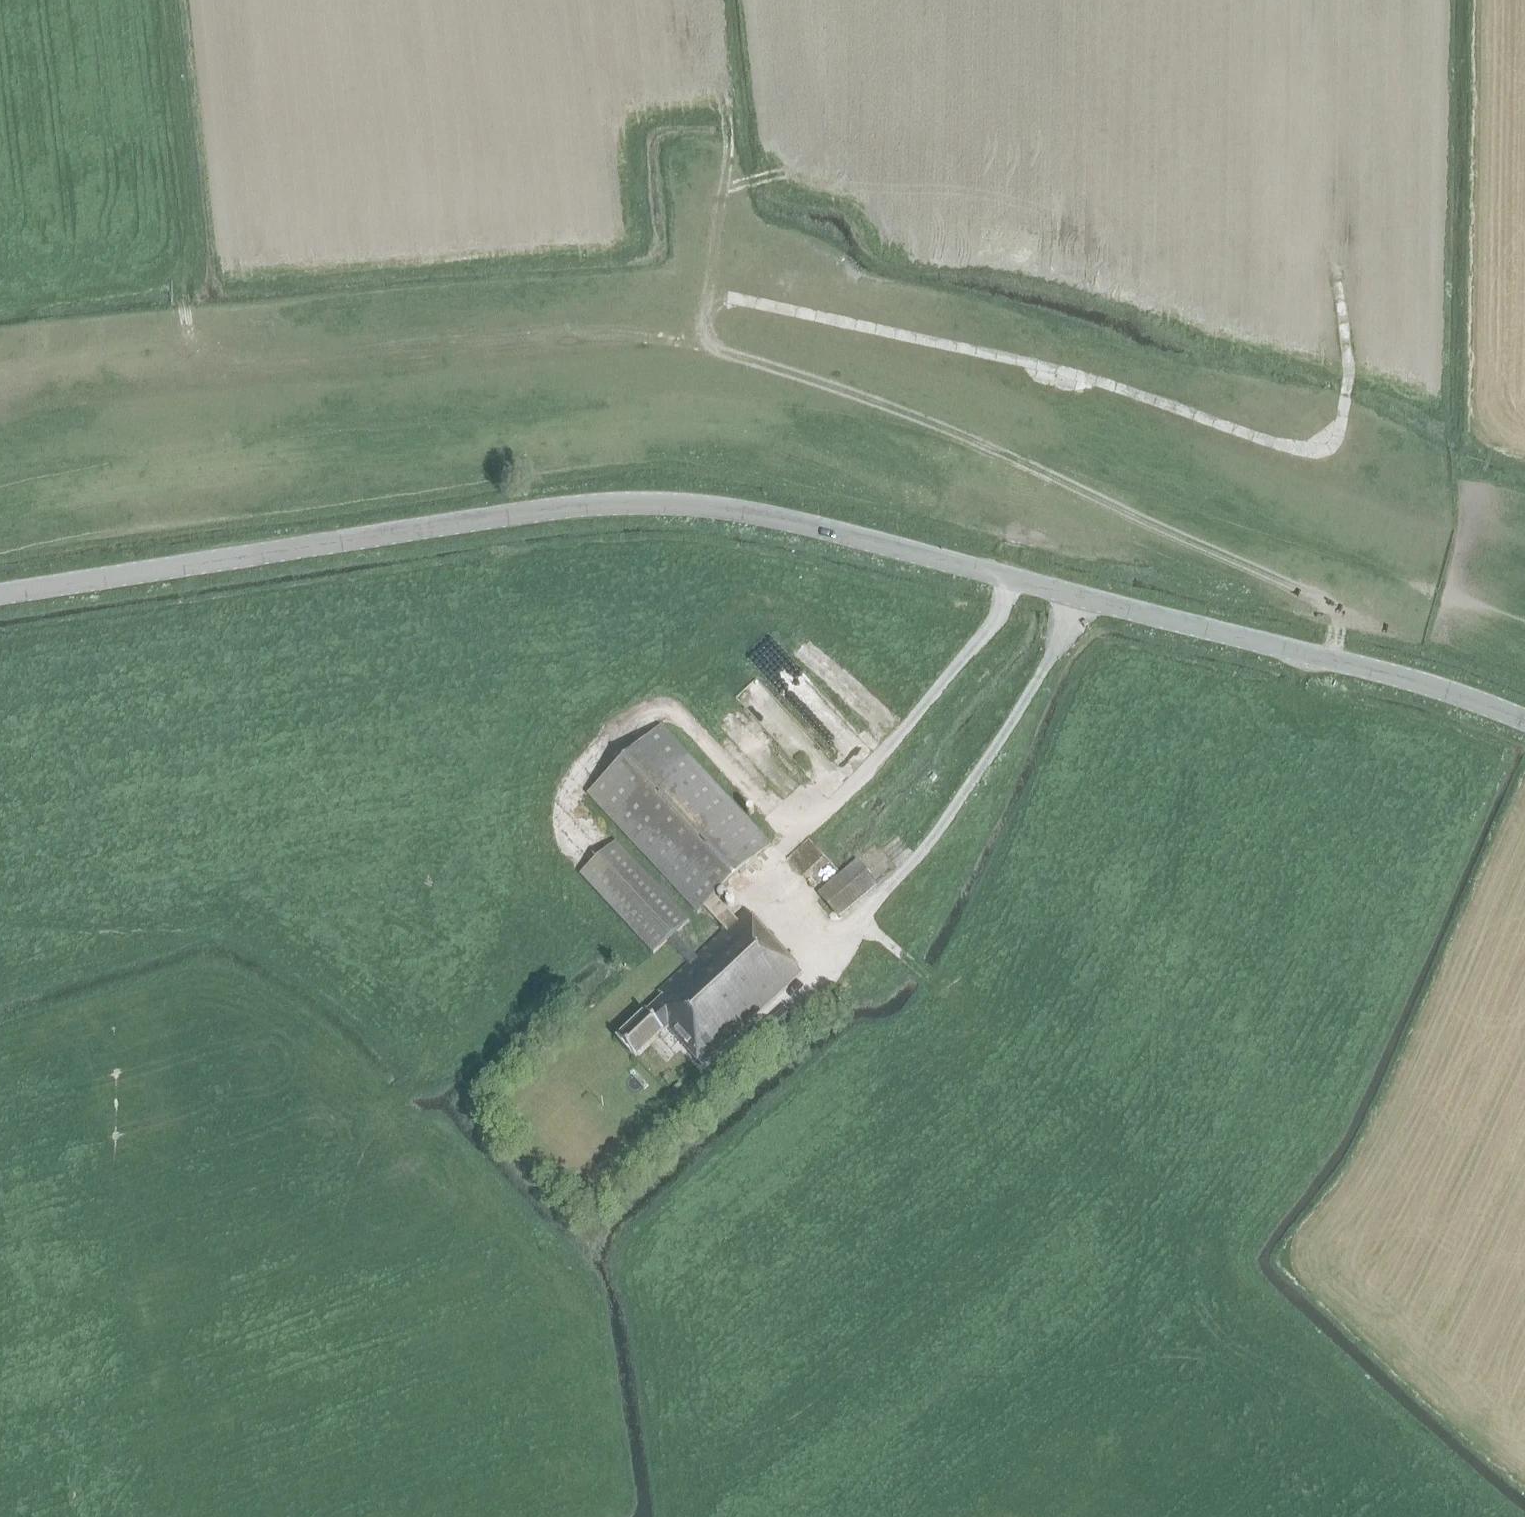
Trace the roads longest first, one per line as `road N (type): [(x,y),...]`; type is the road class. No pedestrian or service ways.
road 1 (tertiary): [(1524,720),(1396,676),(820,528),(669,503),(514,514),(0,594)]
road 2 (track): [(1331,660),(1339,624),(1319,599),(957,436),(710,343),(705,305),(719,194),(763,178)]
road 3 (track): [(705,305),(743,300),(1030,363),(1273,443),(1320,450),(1338,435),(1348,386),(1335,255)]

